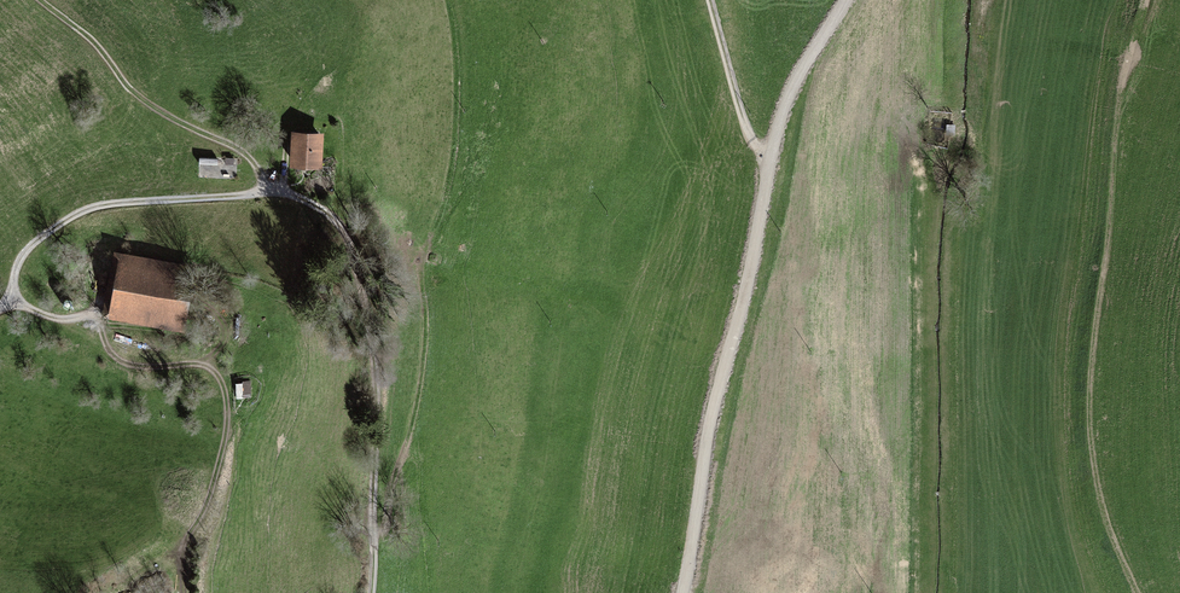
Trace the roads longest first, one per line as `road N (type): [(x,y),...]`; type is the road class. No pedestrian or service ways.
road 1 (unclassified): [(671,592),(769,163),(791,92),(850,0)]
road 2 (track): [(245,196),(286,194),(336,218),(353,261),(373,336),(373,592)]
road 3 (track): [(245,196),(253,165),(236,148),(159,121),(89,39),(42,0)]
road 4 (track): [(0,310),(23,251),(63,221),(108,203),(245,196)]
road 5 (track): [(709,0),(746,136),(769,163)]

